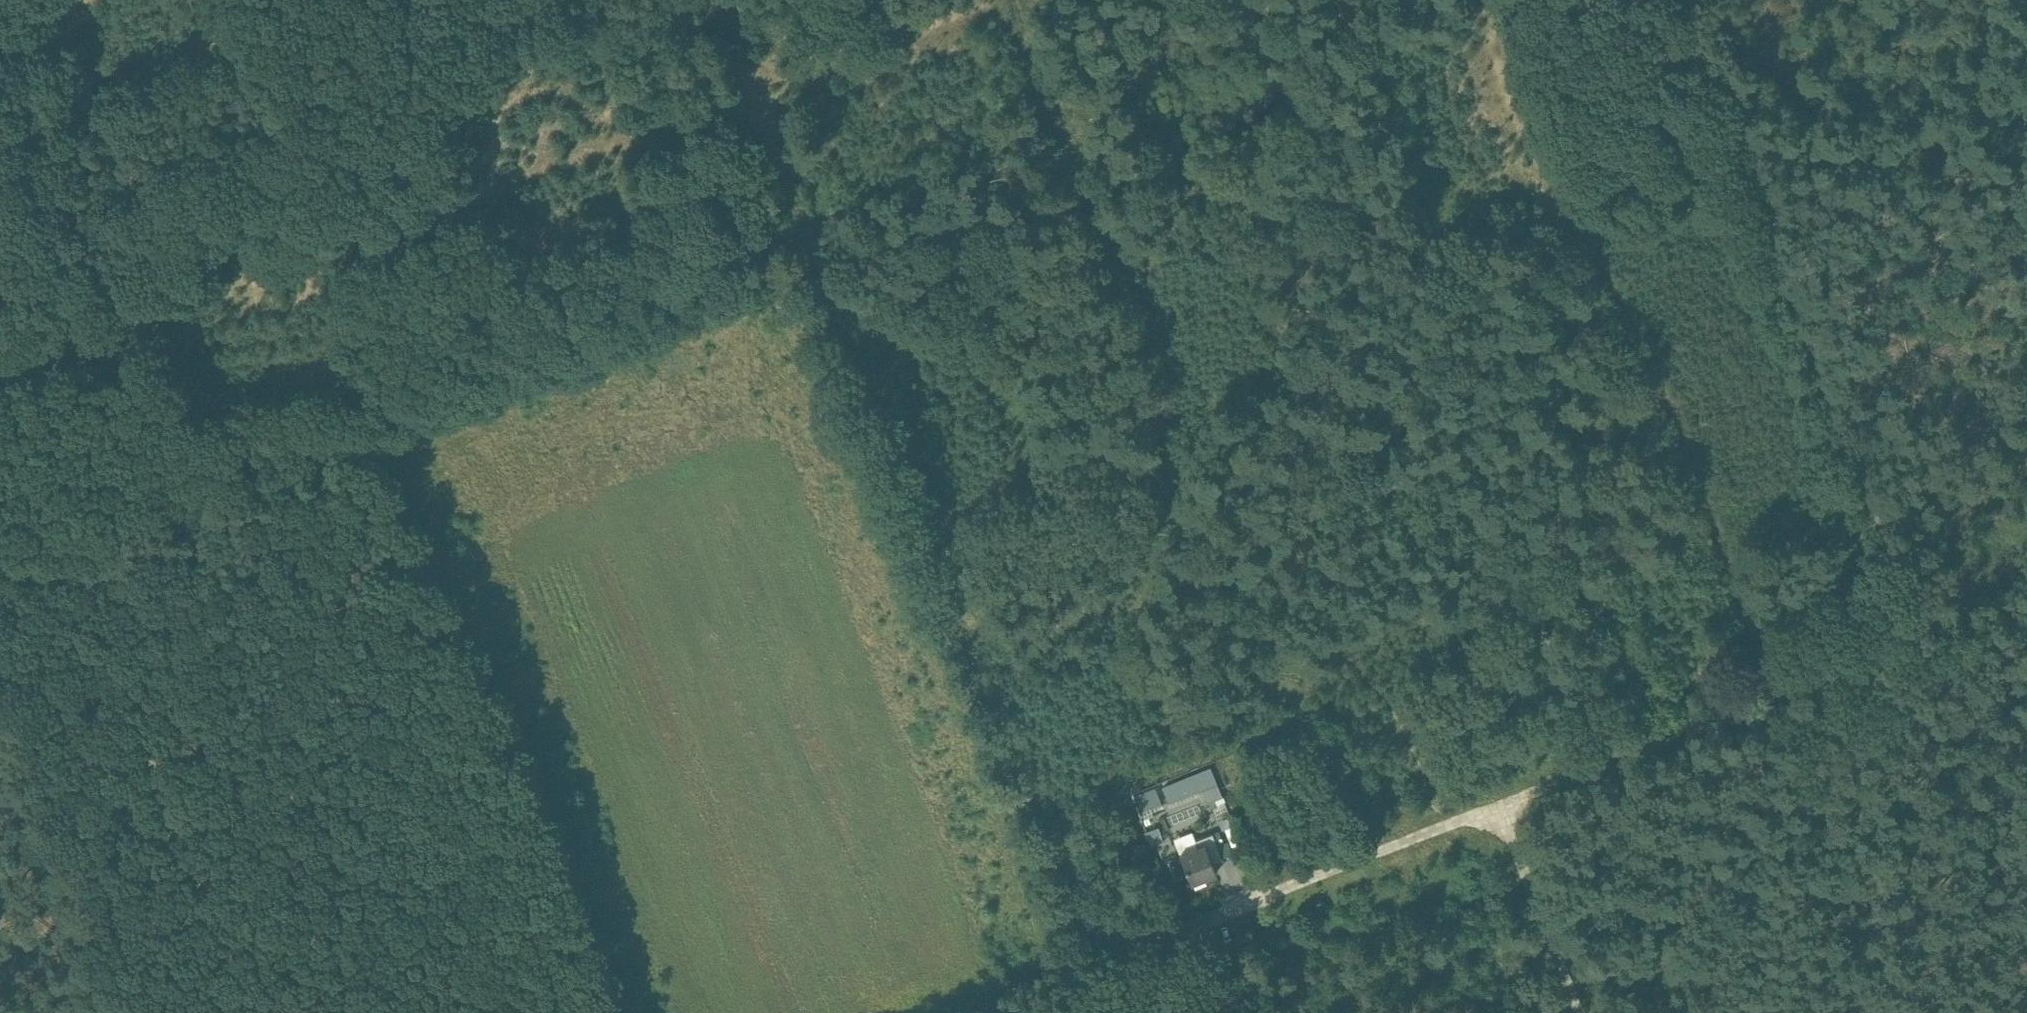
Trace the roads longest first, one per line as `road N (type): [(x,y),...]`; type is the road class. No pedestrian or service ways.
road 1 (track): [(1451,824),(985,1012)]
road 2 (track): [(2026,602),(1669,733)]
road 3 (track): [(1579,1012),(1498,805)]
road 4 (track): [(1669,733),(1543,786)]

